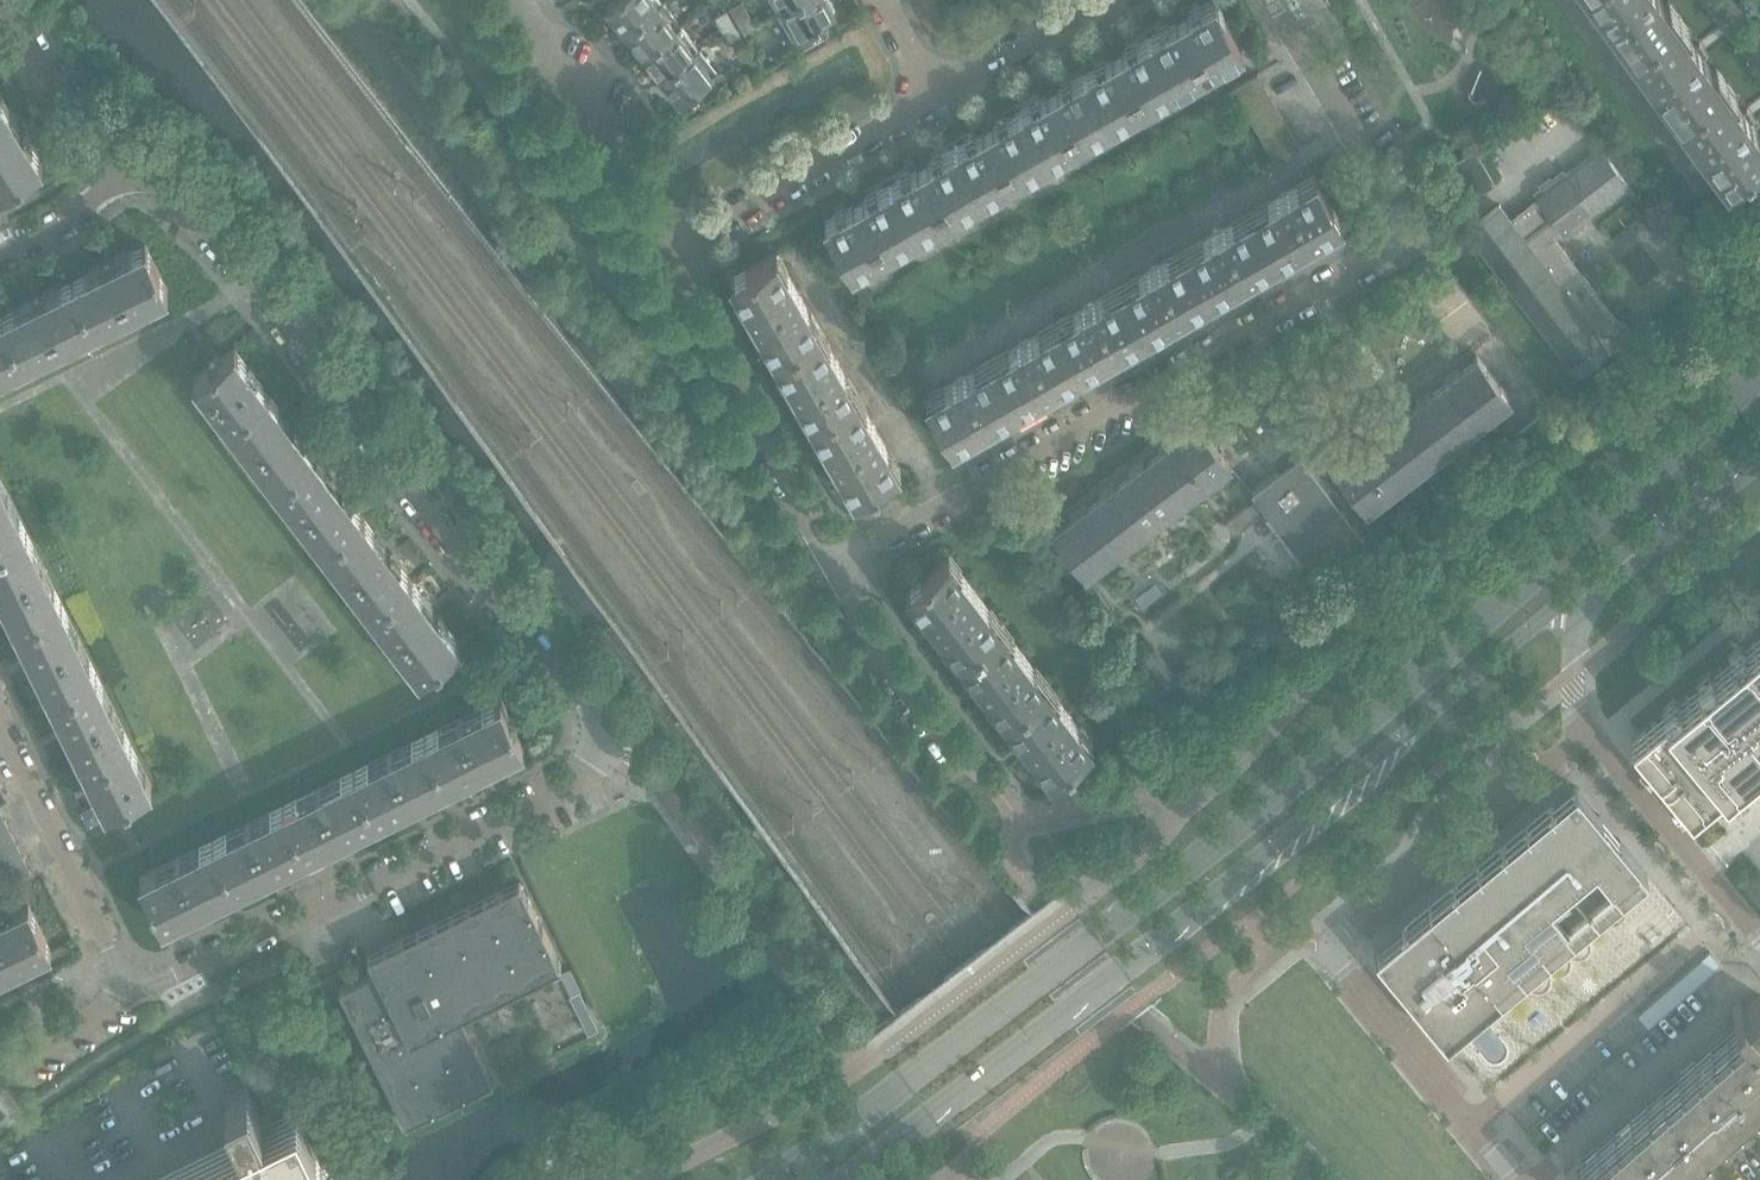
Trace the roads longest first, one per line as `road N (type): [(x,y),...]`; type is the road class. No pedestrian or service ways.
road 1 (residential): [(163,1006),(624,770),(553,644),(254,283),(169,196),(121,176)]
road 2 (secondary): [(1759,373),(1511,596),(783,1179)]
road 3 (secondary): [(847,1179),(1122,972),(1597,574)]
road 4 (residential): [(1270,0),(1405,239),(834,568)]
road 5 (residential): [(1509,1179),(1344,970),(1340,948),(1352,930),(1589,733)]
road 6 (residential): [(834,568),(658,254)]
road 7 (residential): [(163,1006),(0,687)]
road 8 (residential): [(658,254),(941,95)]
road 9 (residential): [(658,254),(509,0)]
road 10 (residential): [(1759,939),(1589,733)]
road 11 (residential): [(972,769),(903,684),(834,568)]
road 12 (residential): [(2,0),(47,75),(94,123),(121,176)]
road 13 (secondary): [(1597,574),(1759,450)]
road 14 (residential): [(941,95),(1108,0)]
road 15 (residential): [(0,1094),(163,1006)]
road 16 (residential): [(1589,733),(1570,672),(1597,574)]
road 17 (residential): [(121,176),(75,217),(0,255)]

